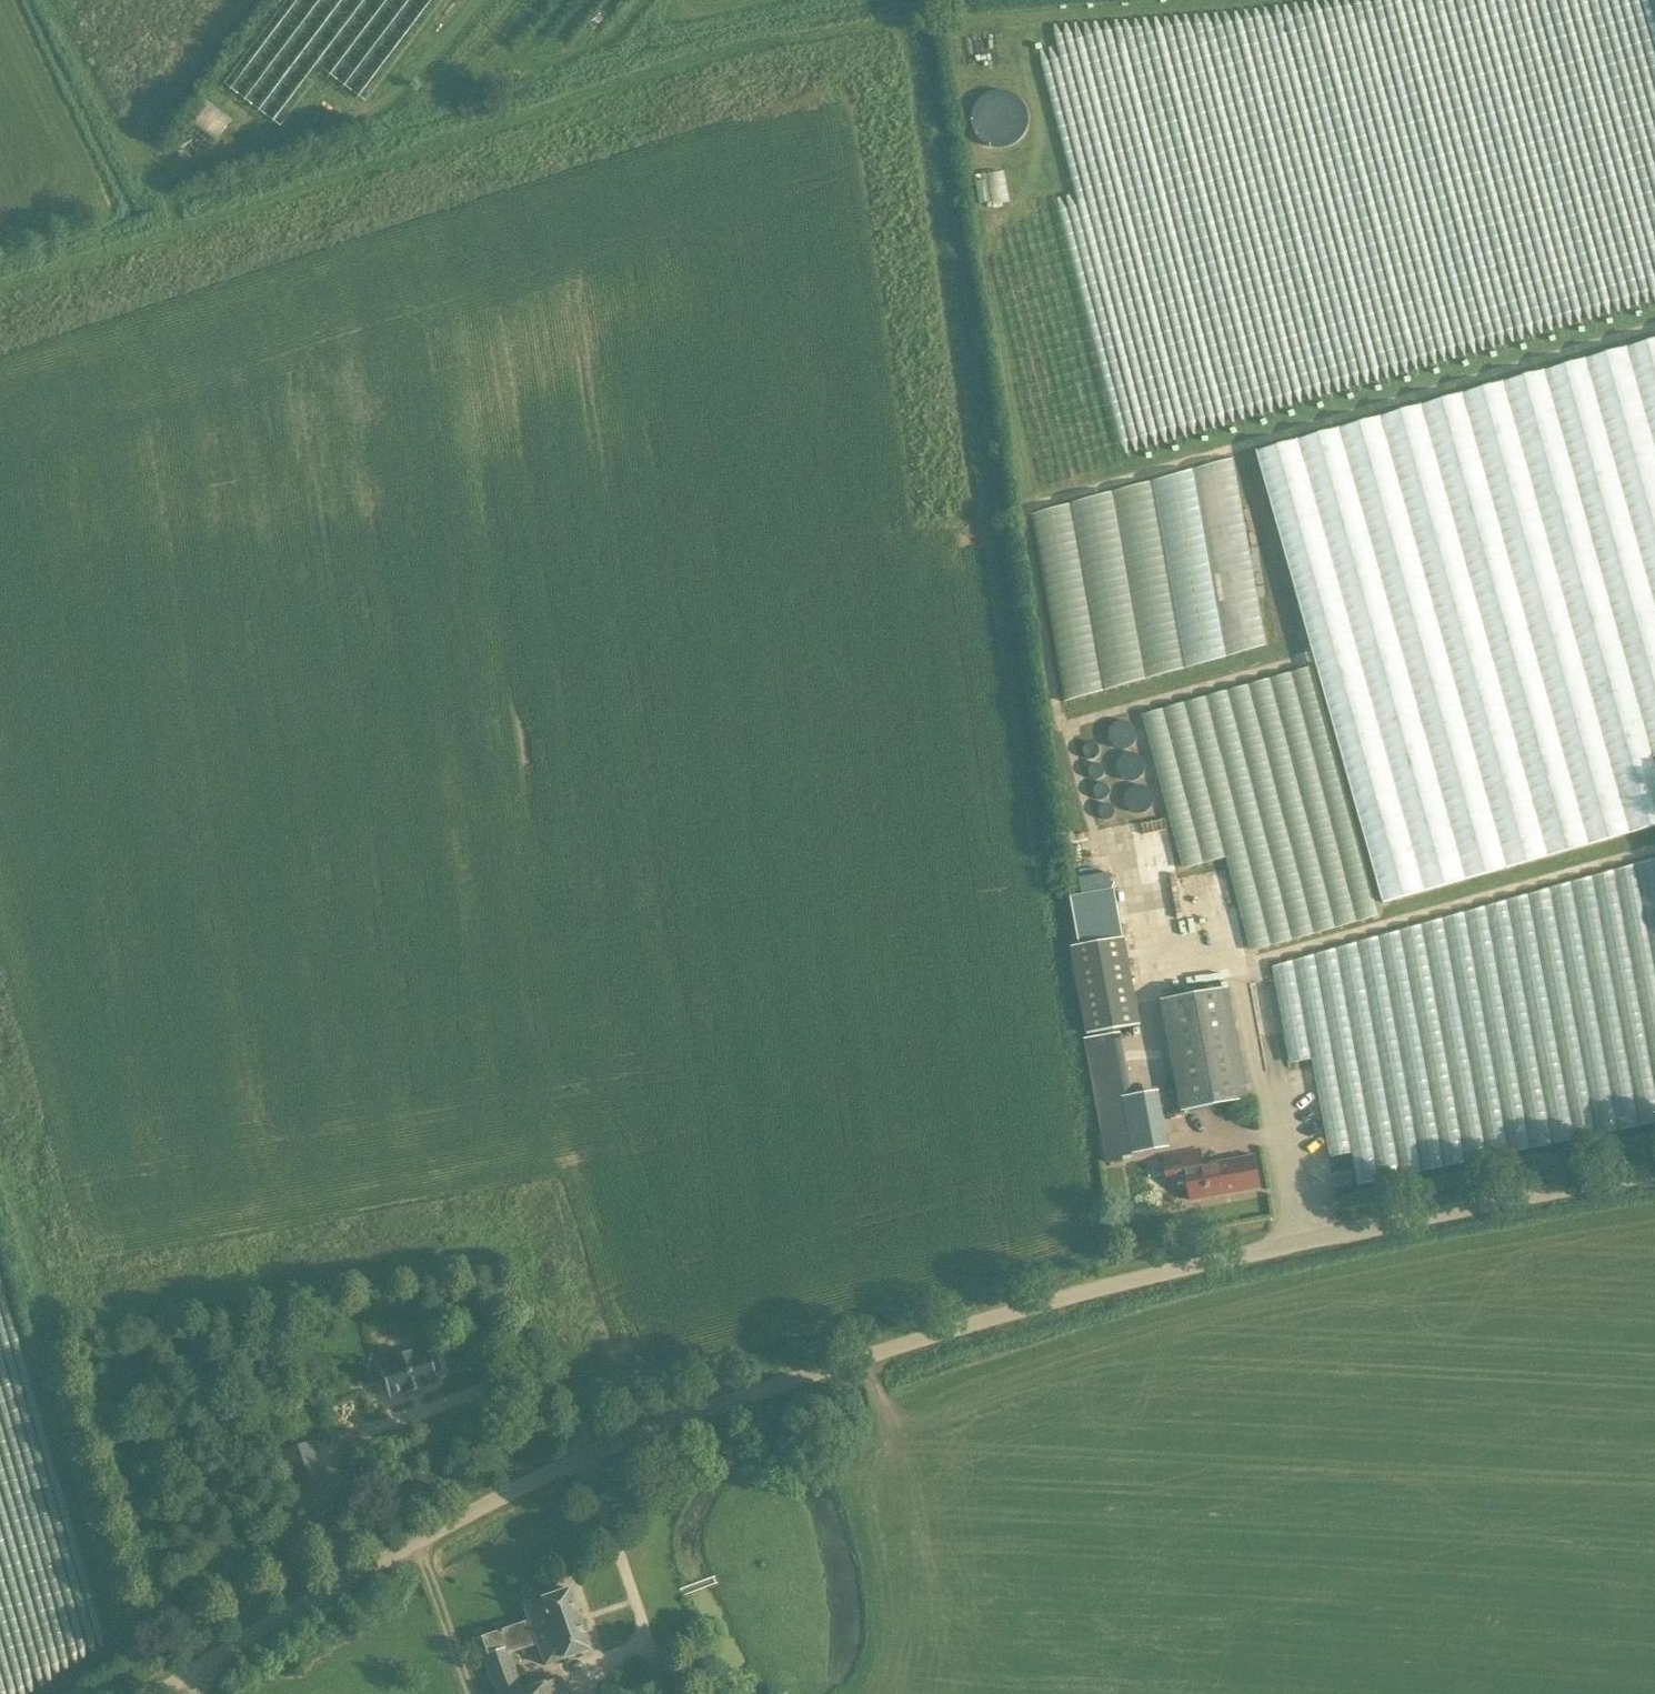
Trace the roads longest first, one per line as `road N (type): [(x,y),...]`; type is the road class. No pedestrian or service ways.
road 1 (unclassified): [(1654,1173),(1165,1262),(703,1394),(421,1529),(200,1666)]

